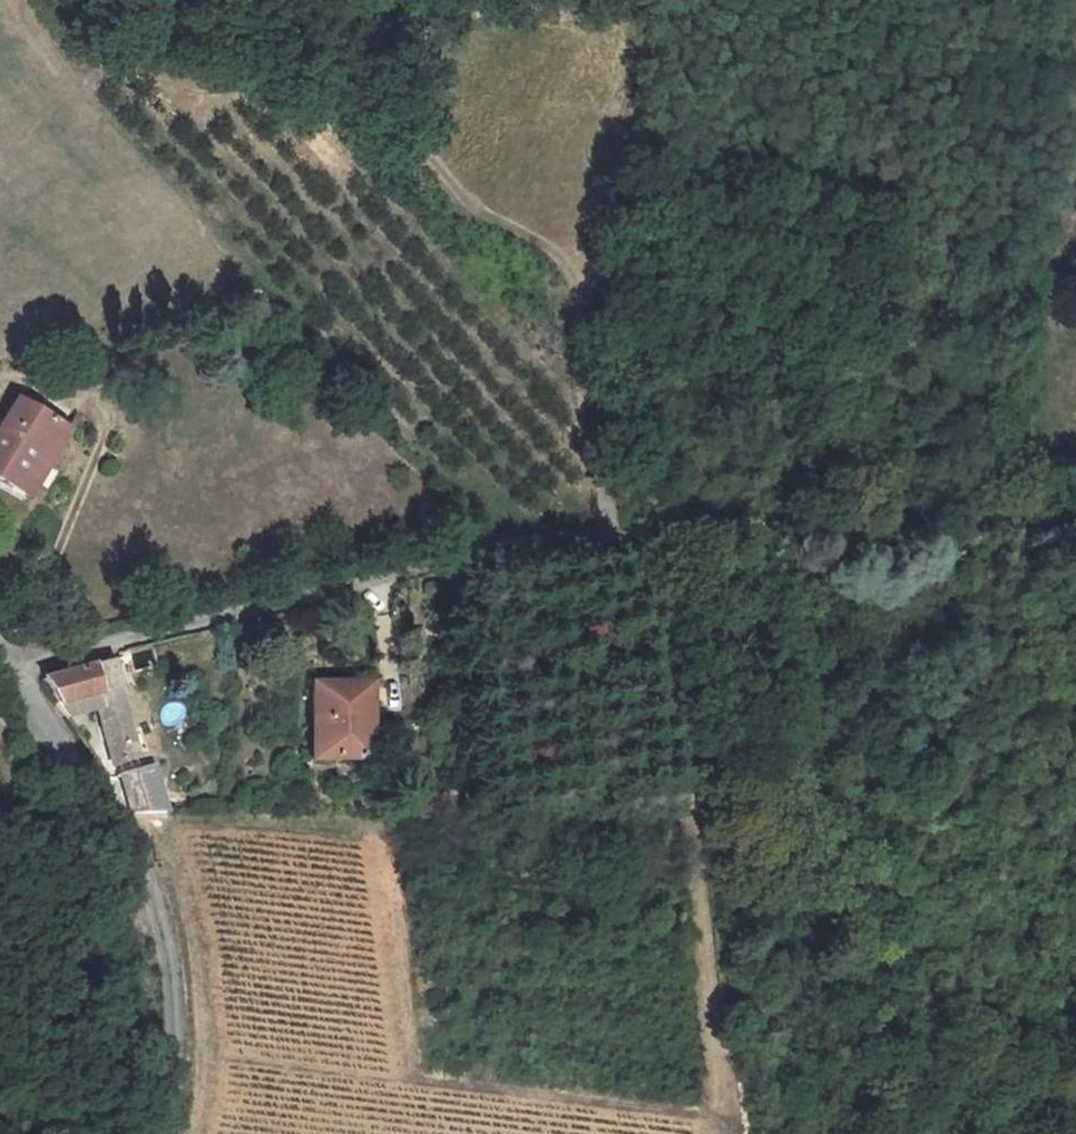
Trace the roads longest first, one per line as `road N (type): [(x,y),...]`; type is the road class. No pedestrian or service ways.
road 1 (track): [(1075,541),(917,530),(617,540),(675,745),(718,1098)]
road 2 (track): [(652,0),(608,201),(591,365),(617,540)]
road 3 (unclassified): [(157,1133),(169,1054),(158,934),(131,854),(0,650)]

